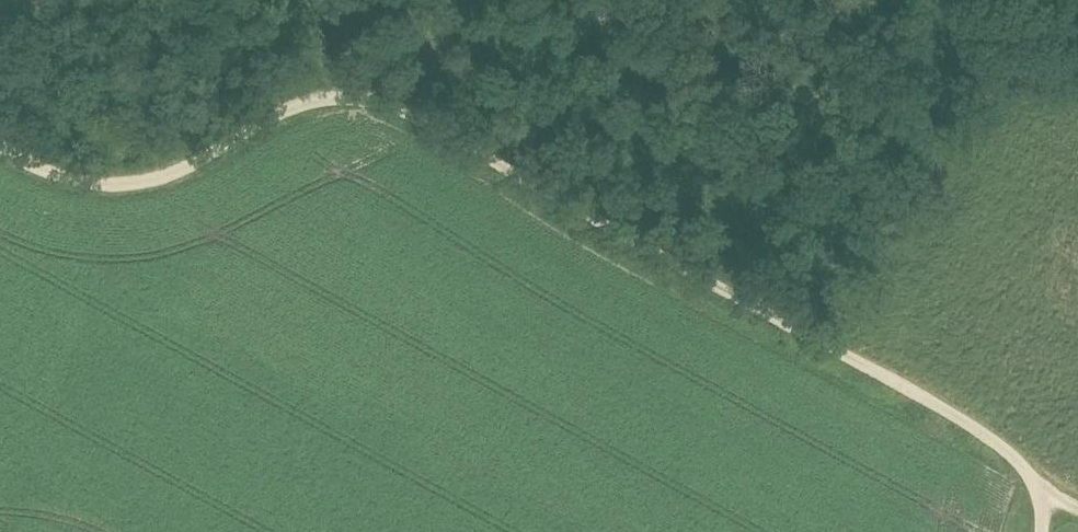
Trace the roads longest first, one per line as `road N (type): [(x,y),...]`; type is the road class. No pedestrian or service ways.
road 1 (track): [(0,142),(62,174),(131,186),(168,175),(296,101),(354,94),(389,100),(958,415),(1077,509)]

